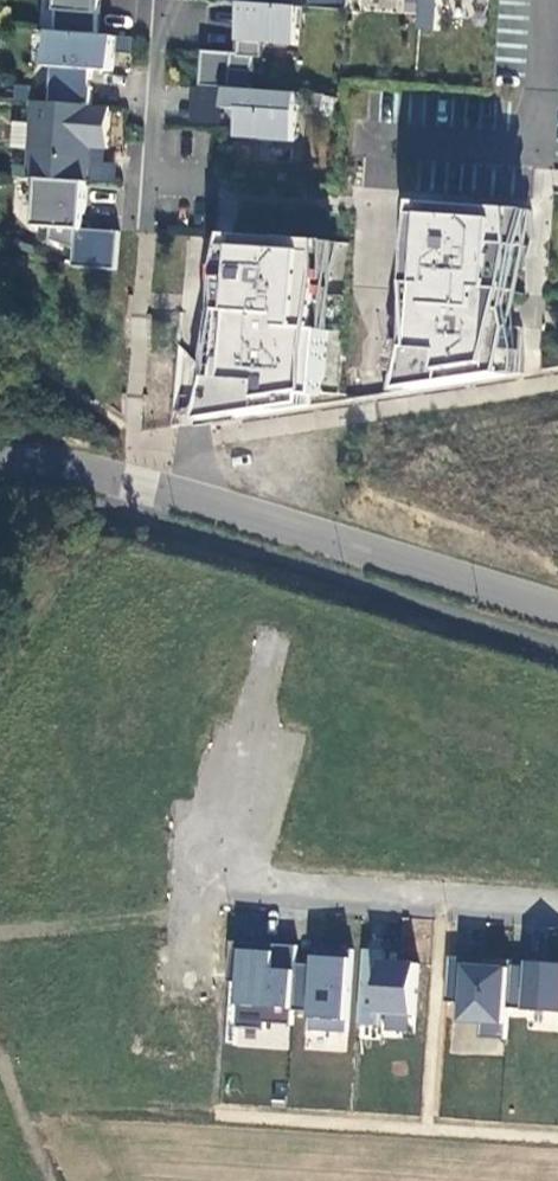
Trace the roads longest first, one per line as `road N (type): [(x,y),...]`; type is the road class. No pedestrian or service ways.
road 1 (tertiary): [(557,612),(203,505),(0,459)]
road 2 (residential): [(256,737),(220,880),(557,913)]
road 3 (residential): [(158,0),(149,183),(182,184)]

